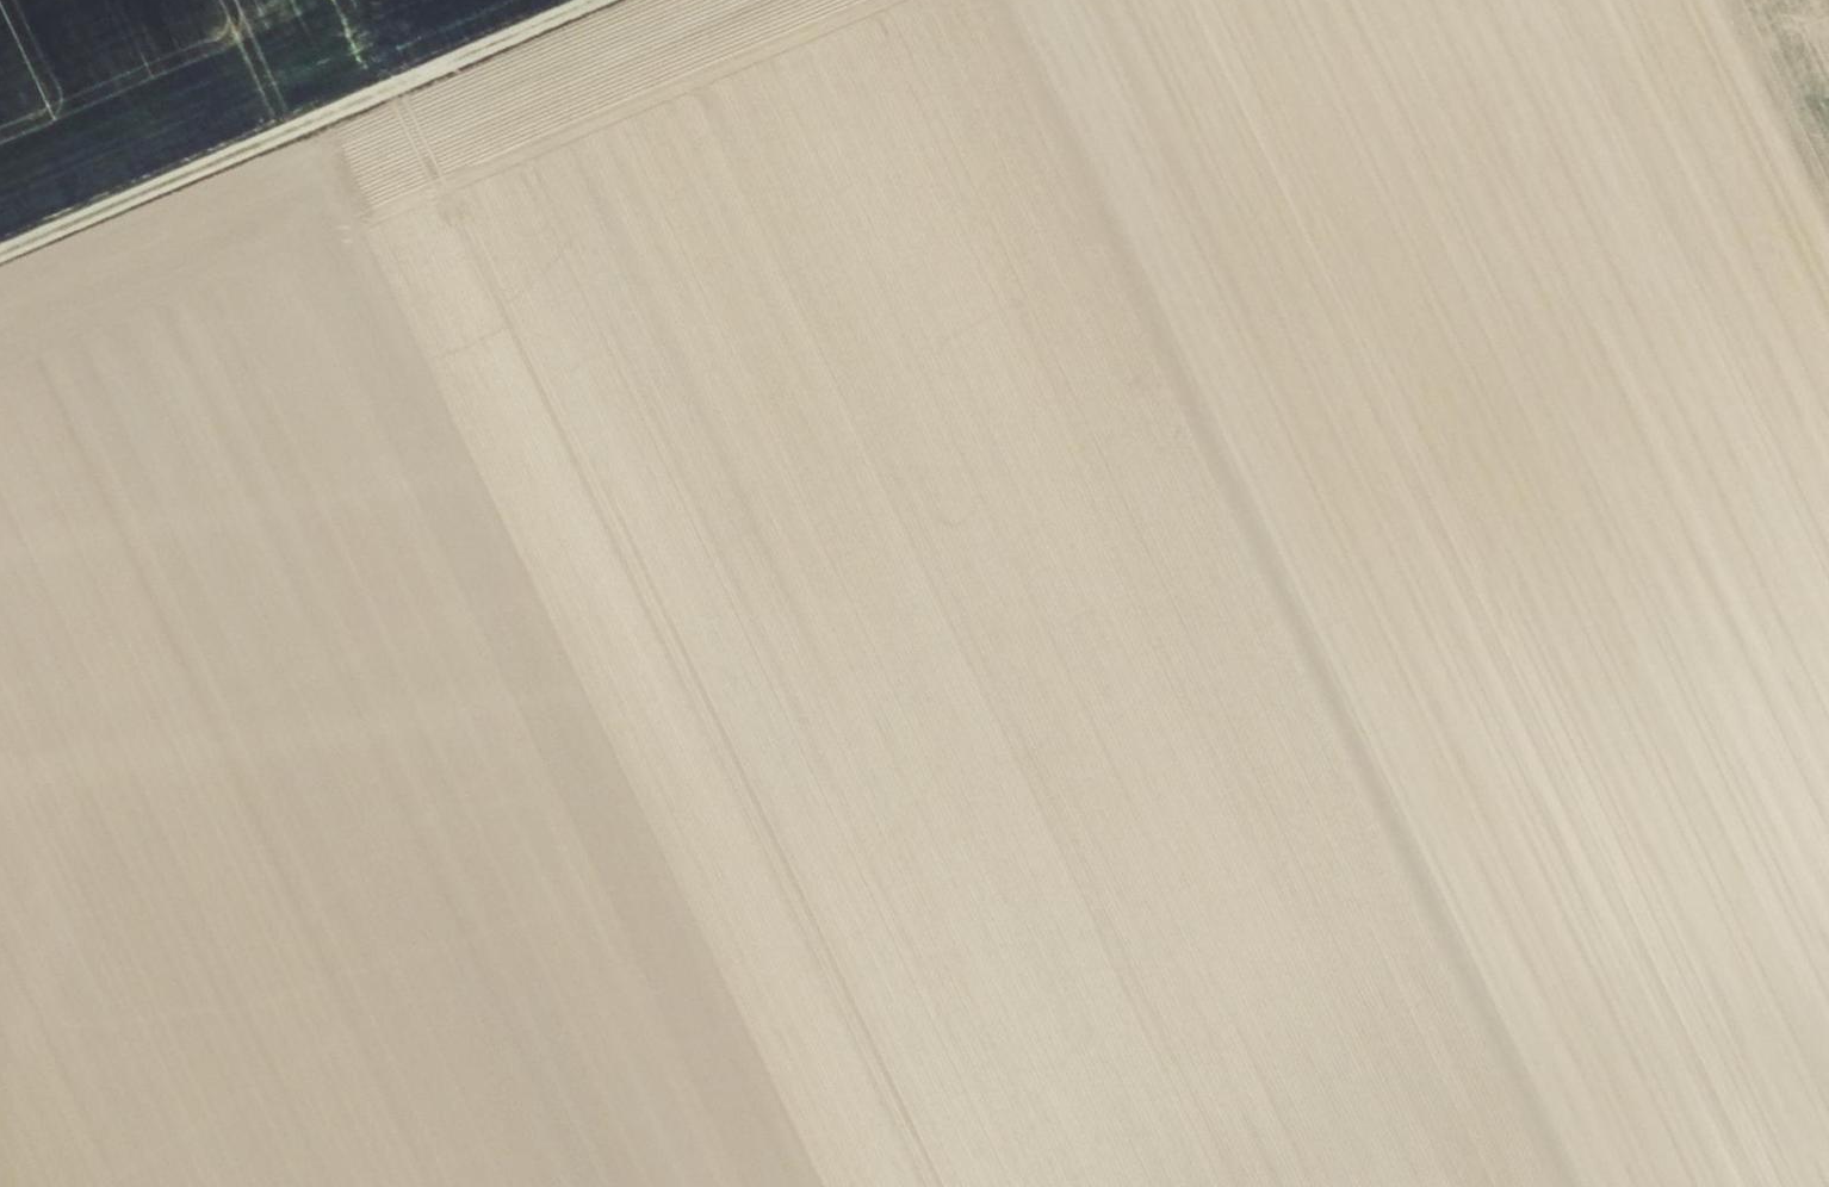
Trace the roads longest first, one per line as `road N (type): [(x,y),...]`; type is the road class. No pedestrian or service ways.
road 1 (track): [(0,258),(603,0)]

